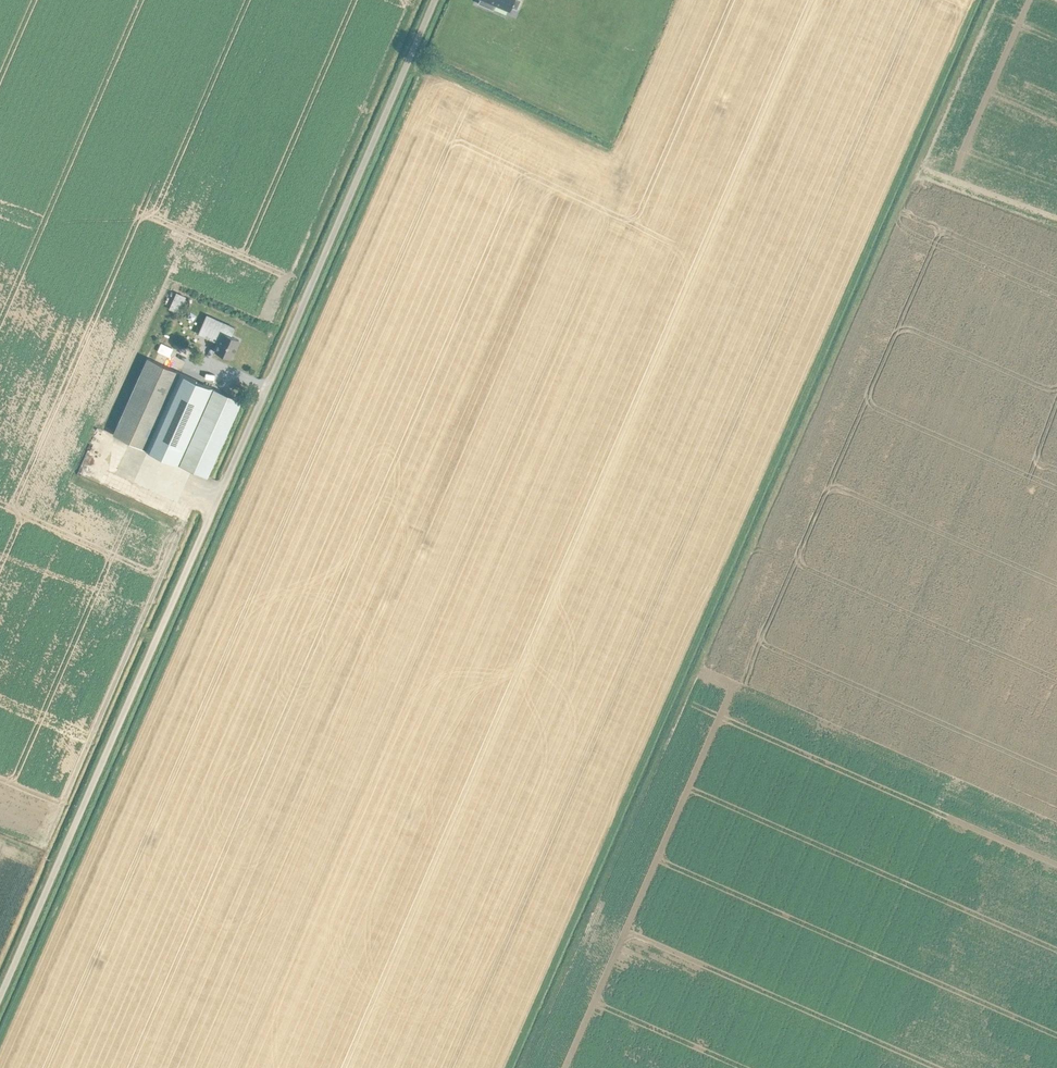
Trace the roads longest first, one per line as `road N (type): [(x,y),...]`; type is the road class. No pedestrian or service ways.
road 1 (unclassified): [(0,992),(435,0)]

